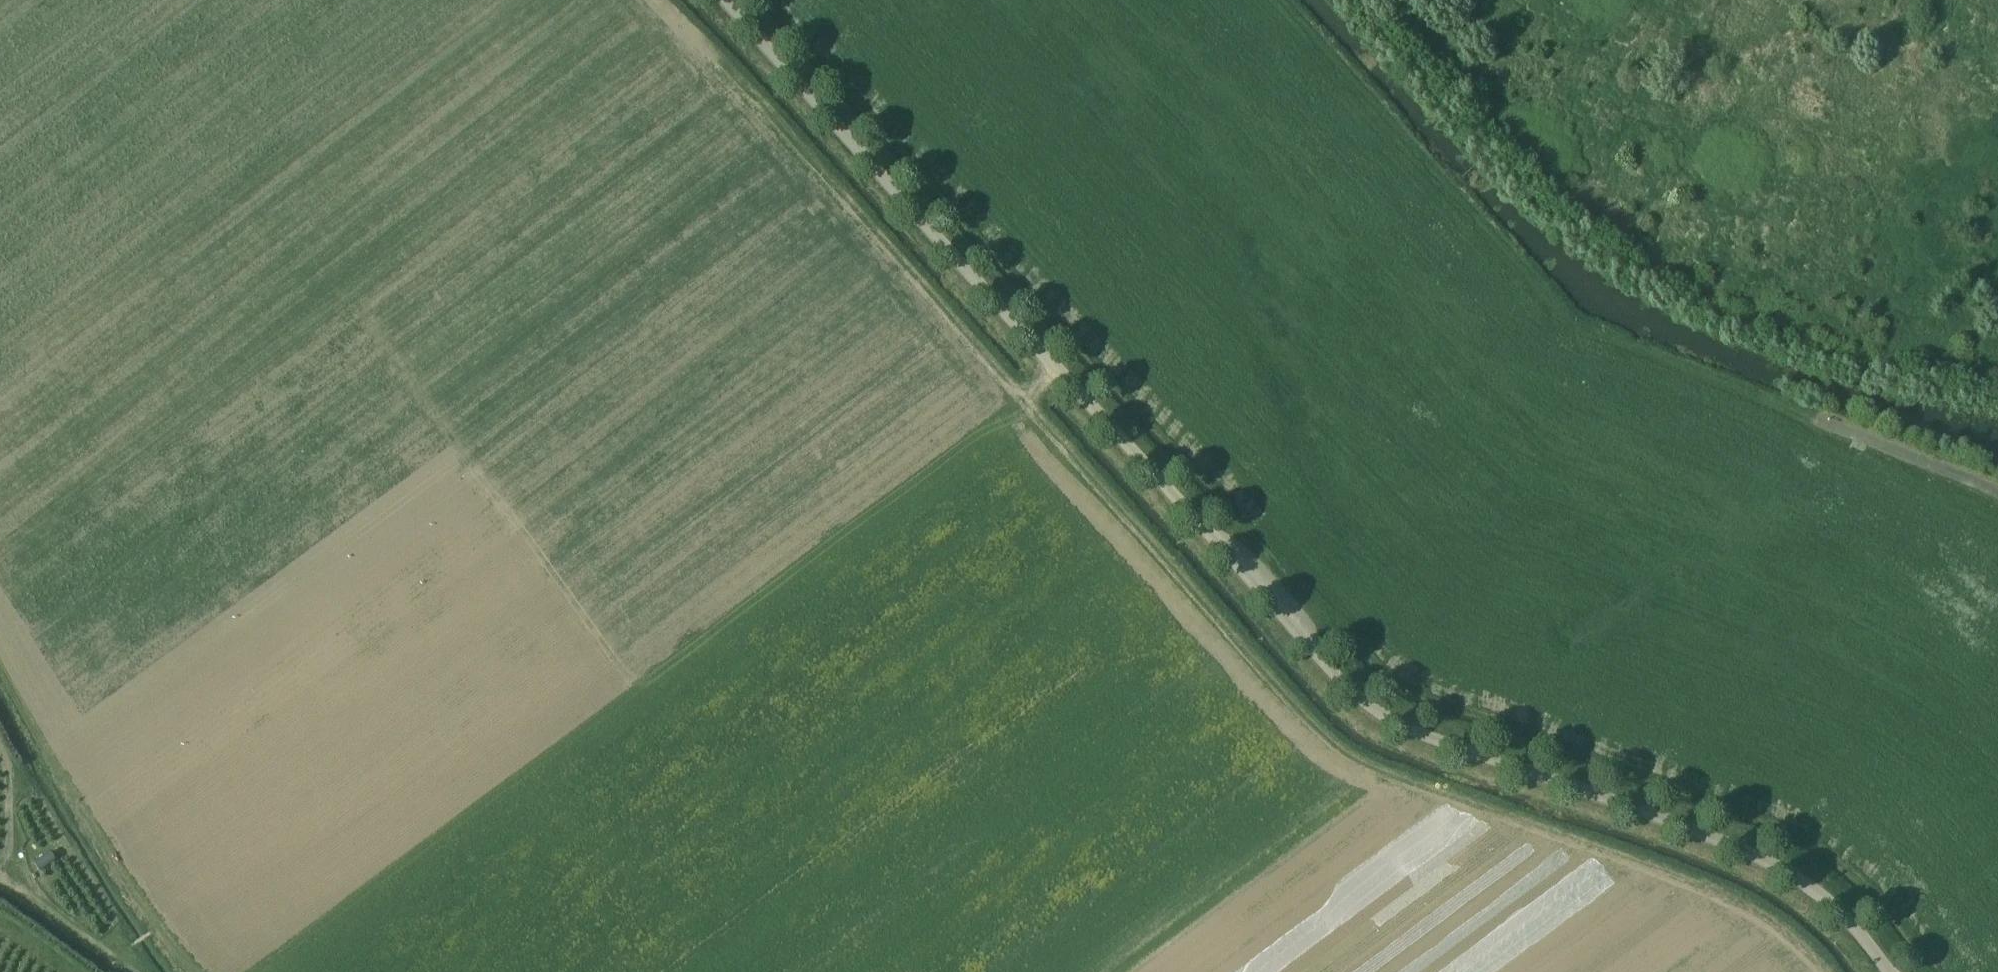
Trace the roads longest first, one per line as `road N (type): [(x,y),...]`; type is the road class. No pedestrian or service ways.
road 1 (unclassified): [(1889,971),(1841,911),(1789,871),(1369,708),(724,0)]
road 2 (unclassified): [(1997,490),(1816,420)]

